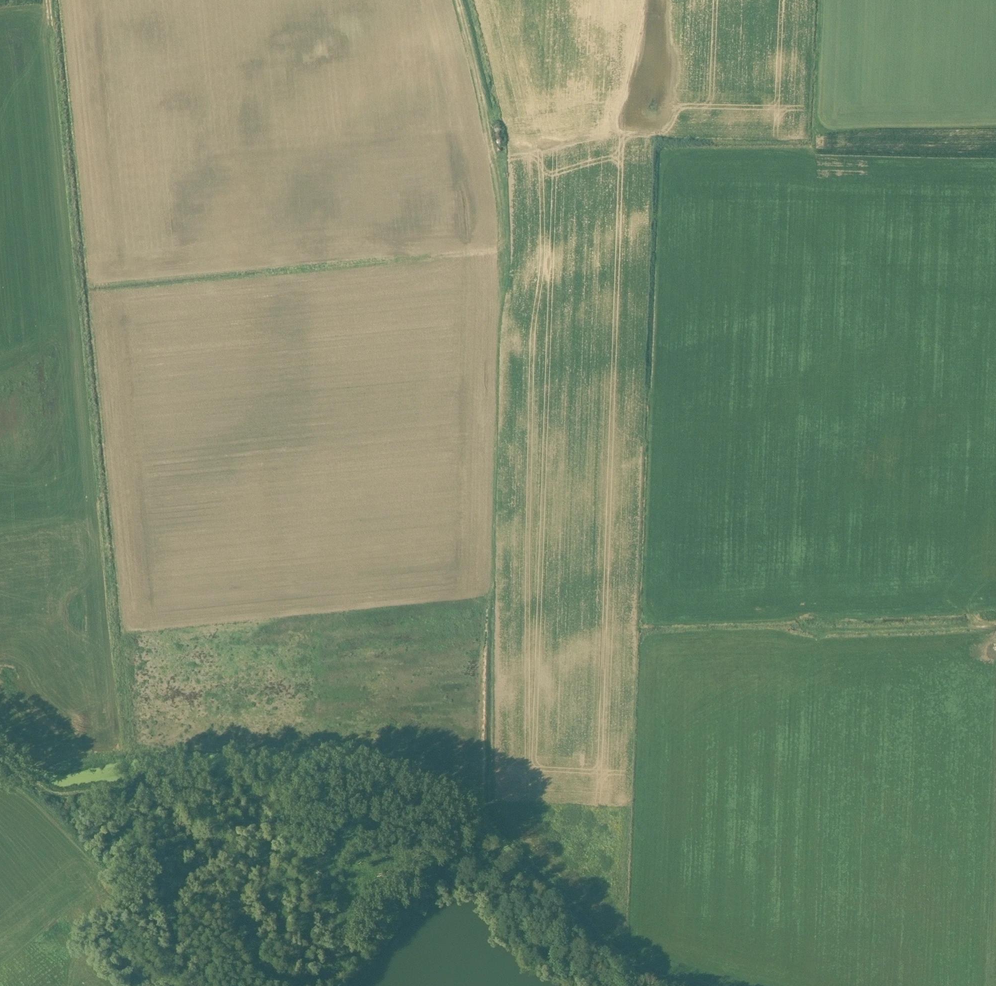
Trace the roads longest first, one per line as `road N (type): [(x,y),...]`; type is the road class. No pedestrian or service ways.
road 1 (track): [(457,0),(496,155),(504,256)]
road 2 (track): [(995,629),(802,633)]

